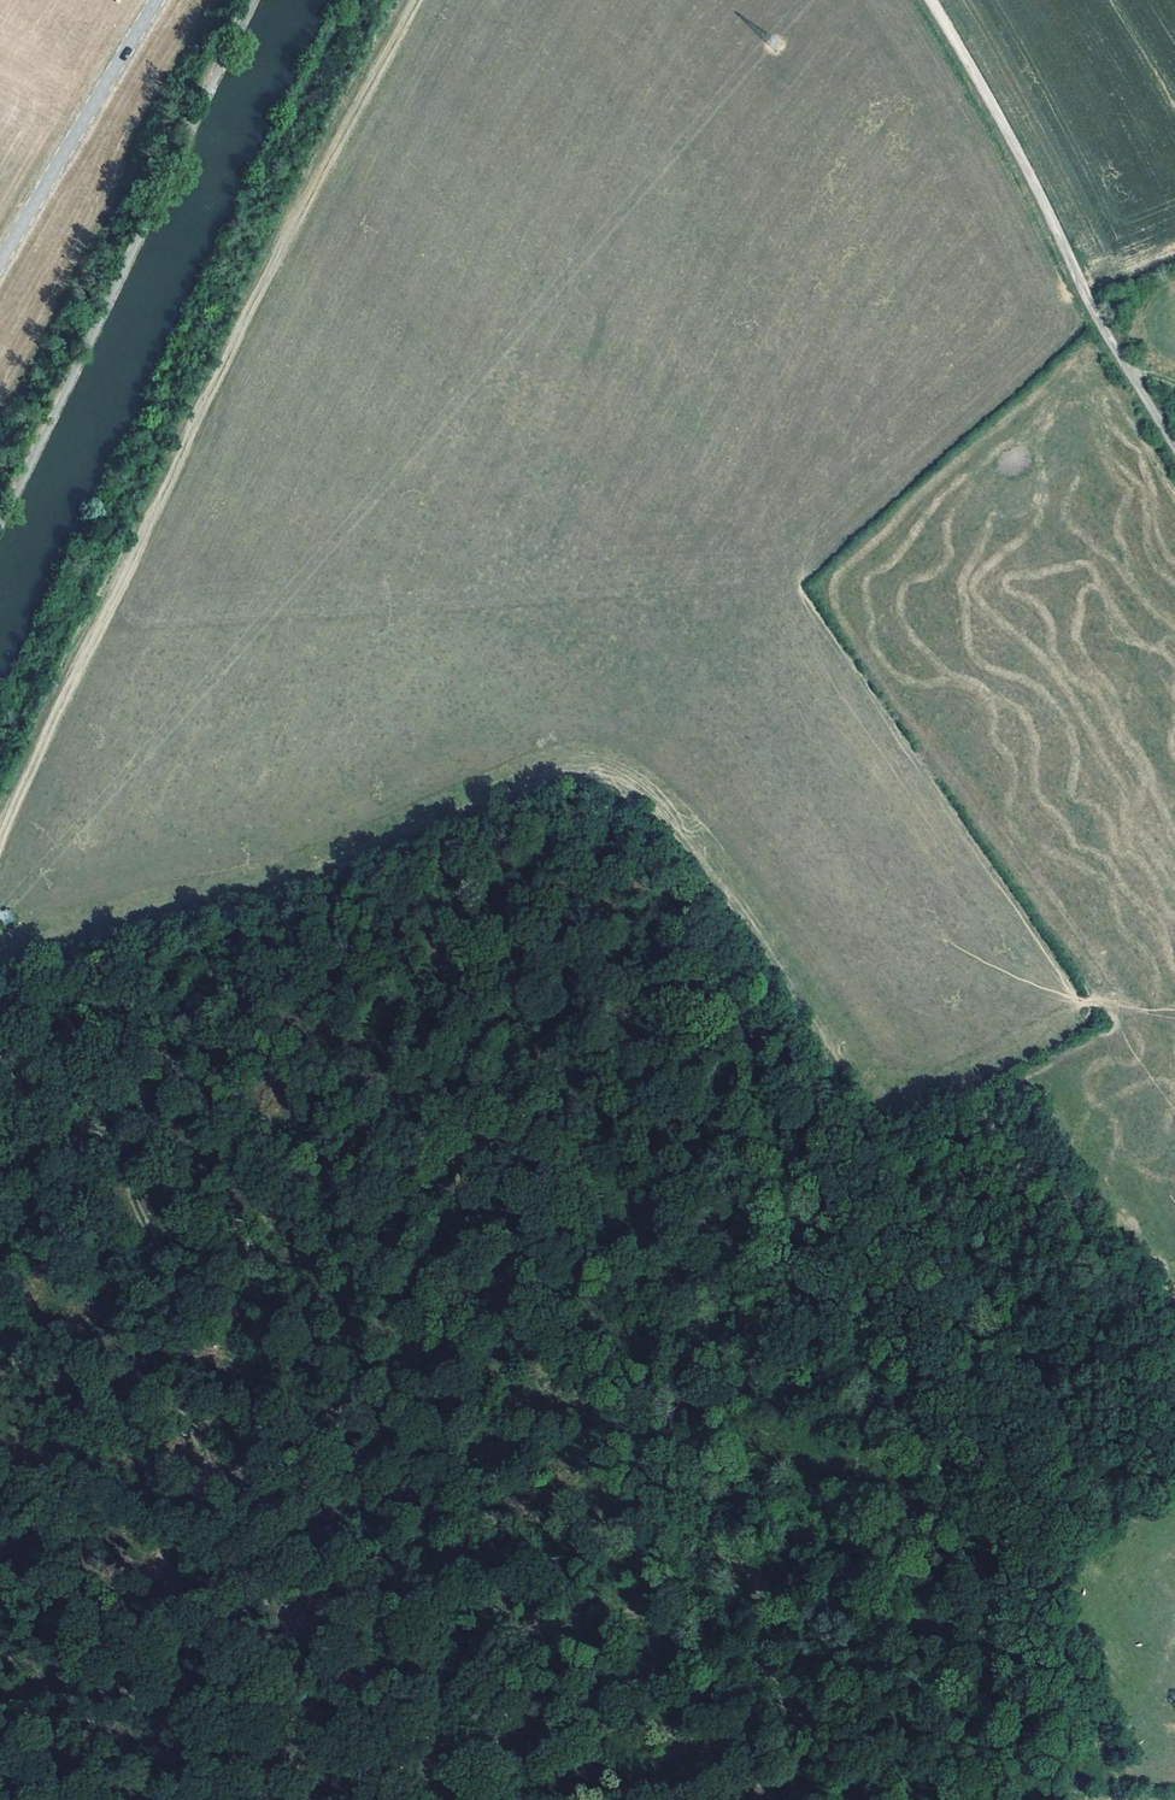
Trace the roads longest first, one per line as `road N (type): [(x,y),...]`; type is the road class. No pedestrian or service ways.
road 1 (track): [(924,0),(1092,309),(1174,443)]
road 2 (unclassified): [(0,272),(164,0)]

